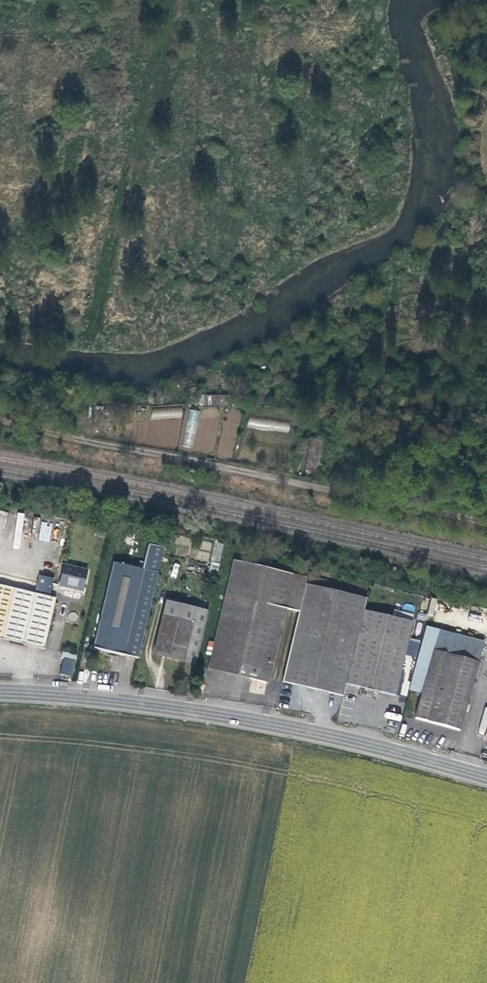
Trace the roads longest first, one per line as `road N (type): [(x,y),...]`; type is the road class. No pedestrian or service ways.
road 1 (track): [(486,524),(0,421)]
road 2 (tertiary): [(486,777),(177,708),(0,693)]
road 3 (track): [(91,342),(169,0)]

